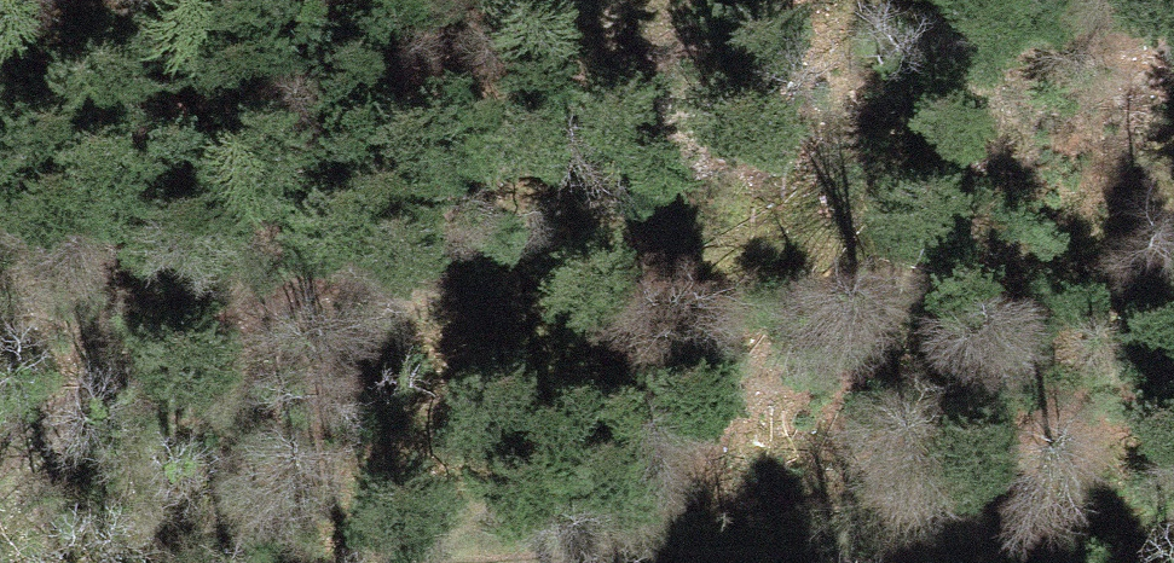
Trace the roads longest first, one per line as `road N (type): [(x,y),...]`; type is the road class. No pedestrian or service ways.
road 1 (track): [(0,455),(182,348),(397,244),(588,83),(774,0)]

